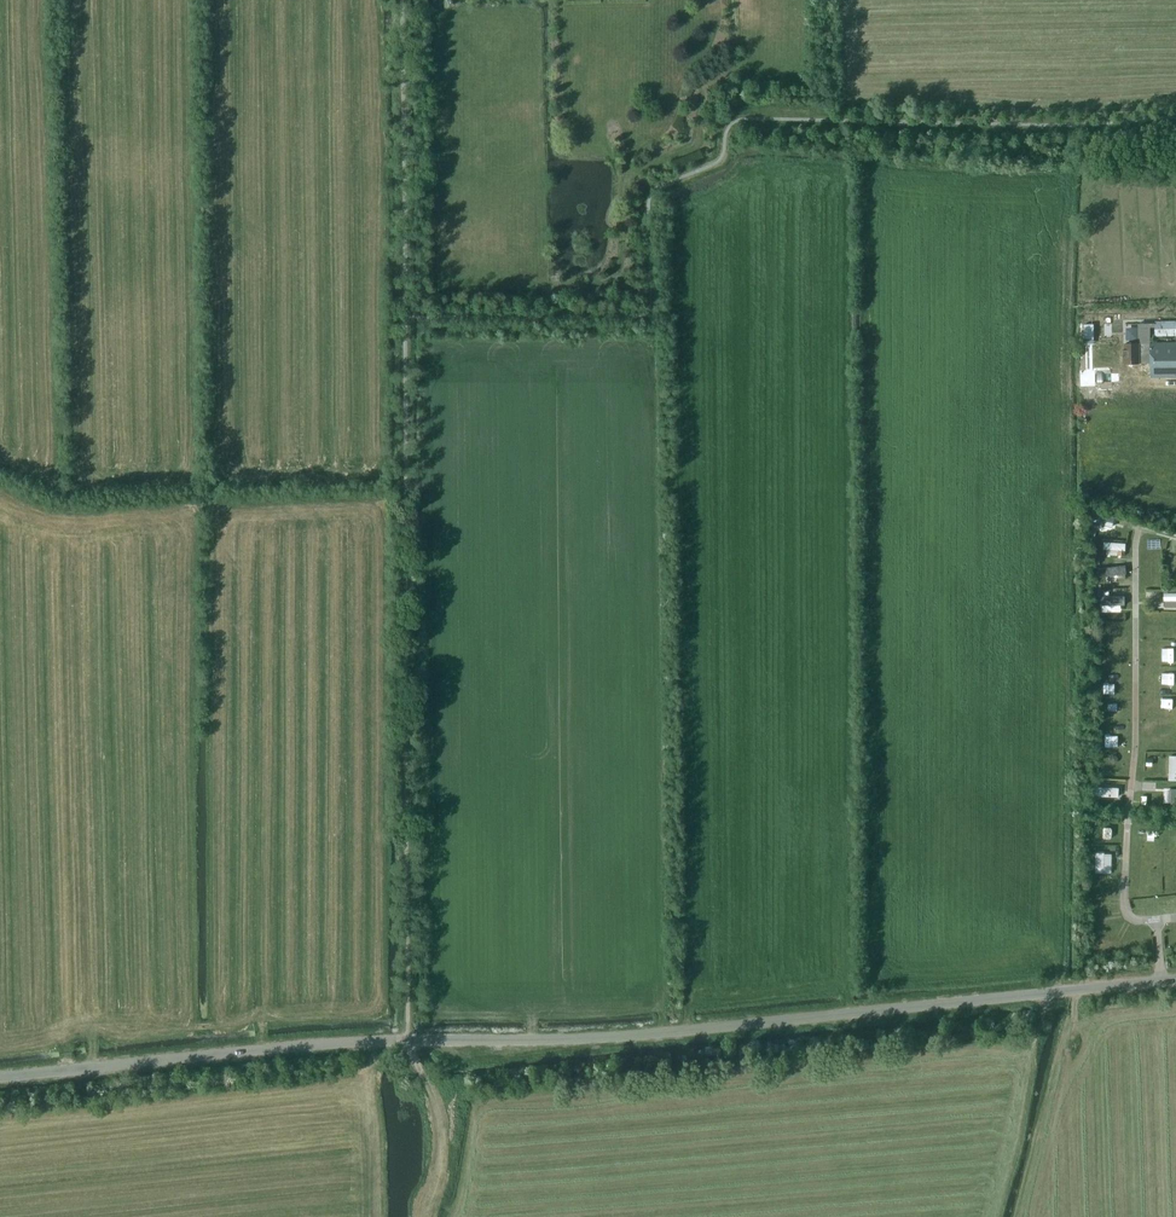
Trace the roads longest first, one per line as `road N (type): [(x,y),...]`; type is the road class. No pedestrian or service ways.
road 1 (unclassified): [(0,1079),(329,1042),(671,1034),(1175,982)]
road 2 (track): [(429,1216),(442,1156),(436,1111),(407,1039)]

